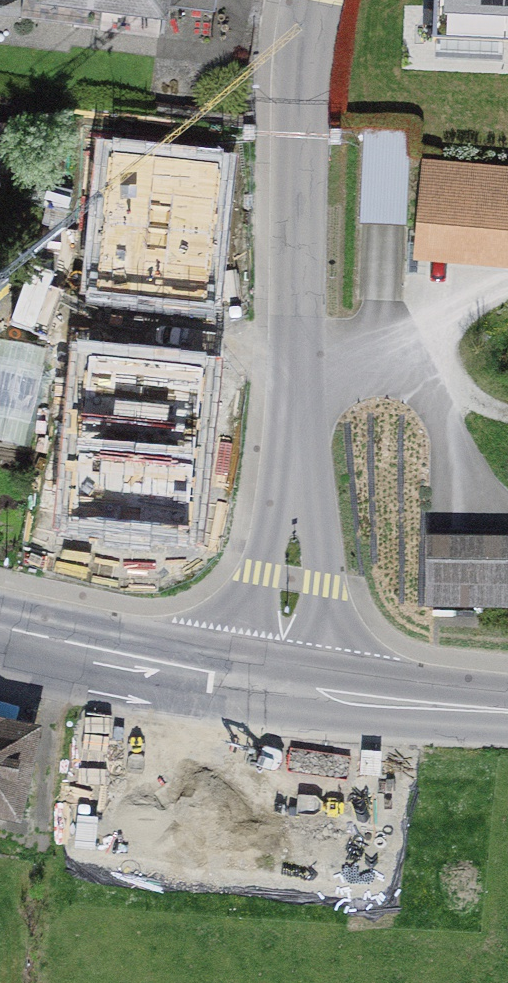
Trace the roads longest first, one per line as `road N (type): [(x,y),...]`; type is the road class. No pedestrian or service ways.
road 1 (residential): [(280,684),(300,359),(300,115),(315,0)]
road 2 (secondary): [(280,684),(0,627)]
road 3 (secondary): [(507,708),(280,684)]
road 4 (track): [(399,366),(426,337),(507,289)]

